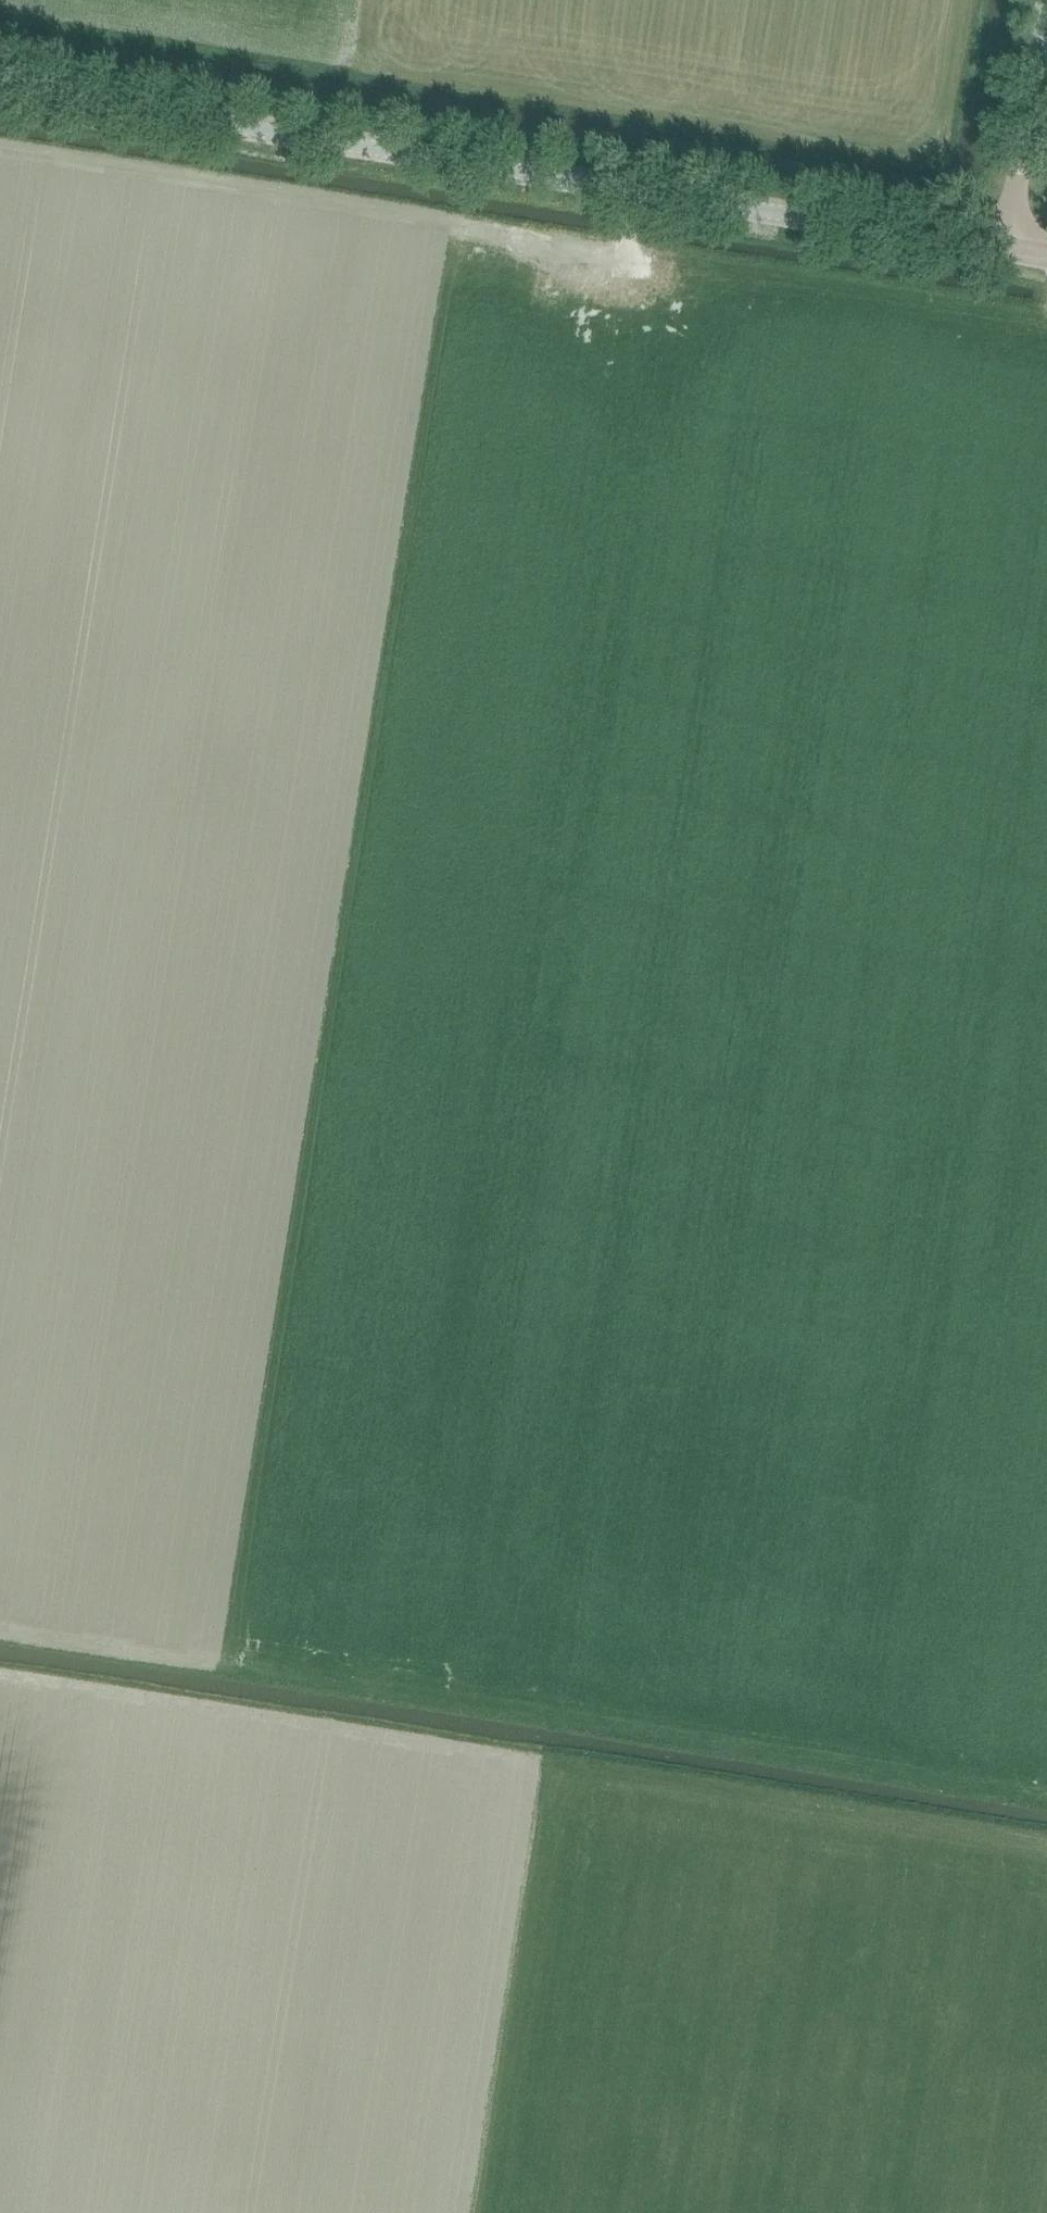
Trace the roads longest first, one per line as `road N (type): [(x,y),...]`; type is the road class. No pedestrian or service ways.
road 1 (tertiary): [(1006,250),(0,82)]
road 2 (unclassified): [(1006,250),(1046,0)]

